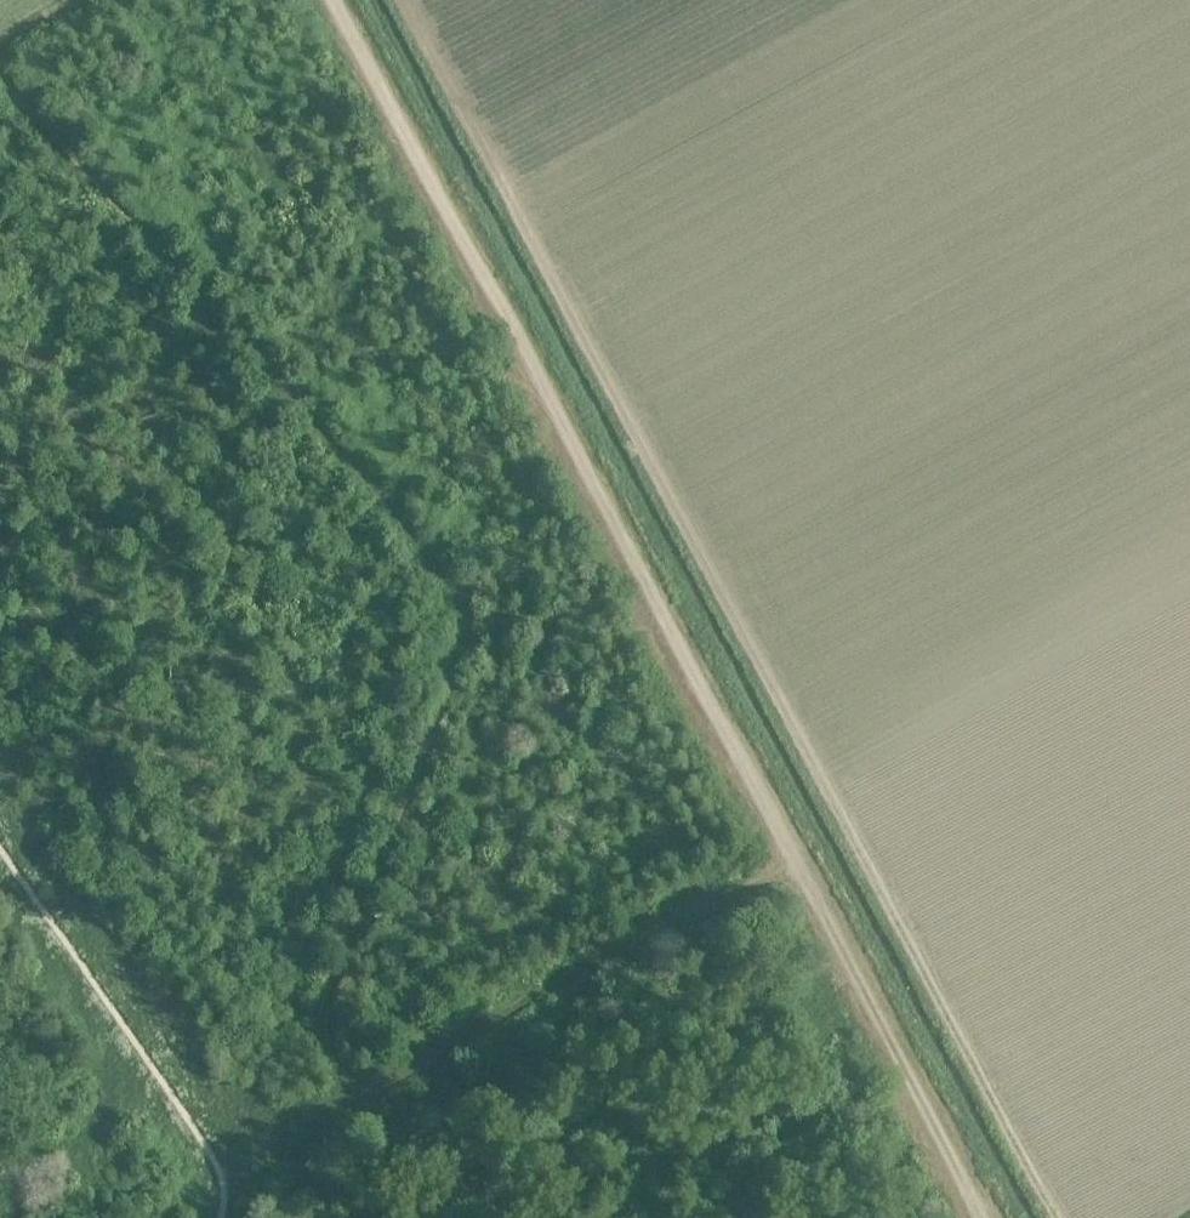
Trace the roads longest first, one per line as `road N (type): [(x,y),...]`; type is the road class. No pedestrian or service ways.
road 1 (track): [(329,0),(834,940),(966,1217)]

